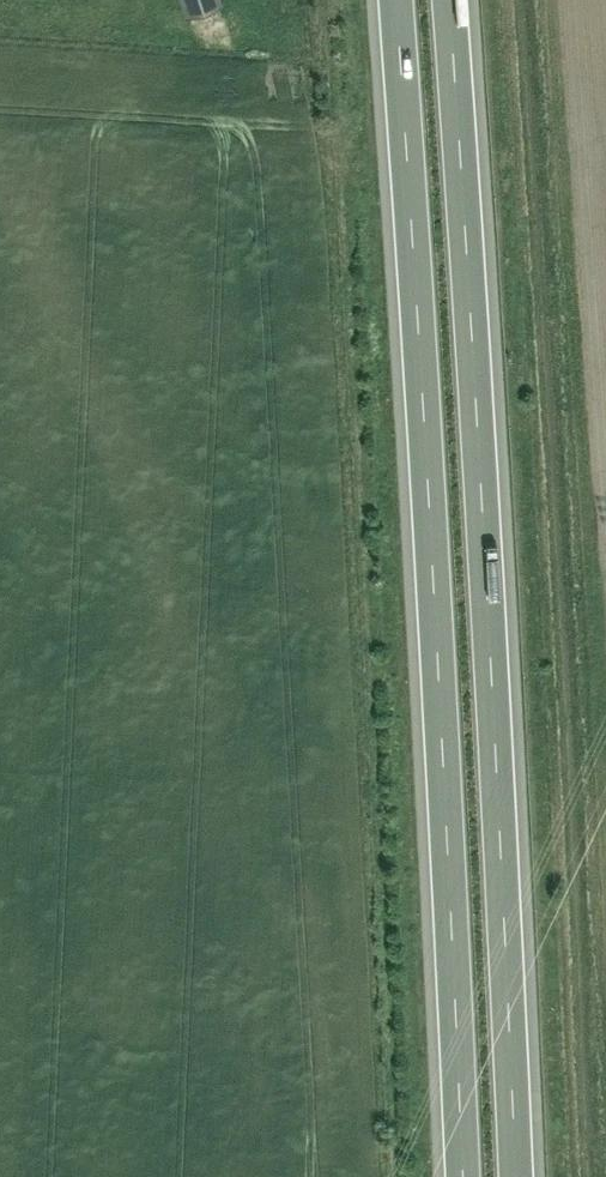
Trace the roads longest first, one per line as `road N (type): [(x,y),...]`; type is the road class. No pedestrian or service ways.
road 1 (motorway): [(519,1176),(450,0)]
road 2 (motorway): [(396,0),(464,1176)]

